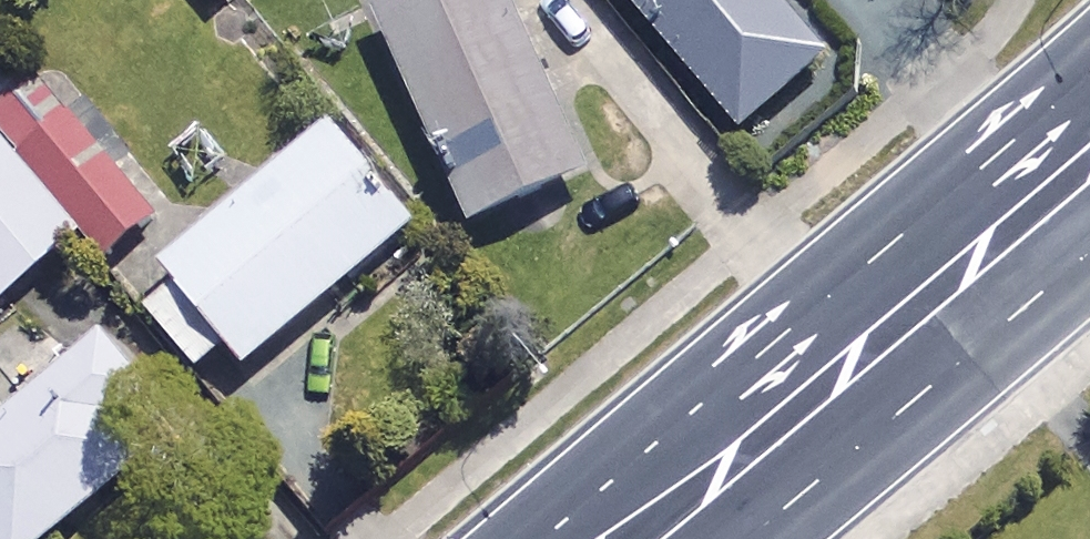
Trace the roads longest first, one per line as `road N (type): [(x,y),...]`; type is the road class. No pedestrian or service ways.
road 1 (primary): [(855,346),(1089,81)]
road 2 (primary): [(855,346),(620,538)]
road 3 (primary): [(1089,197),(855,346)]

